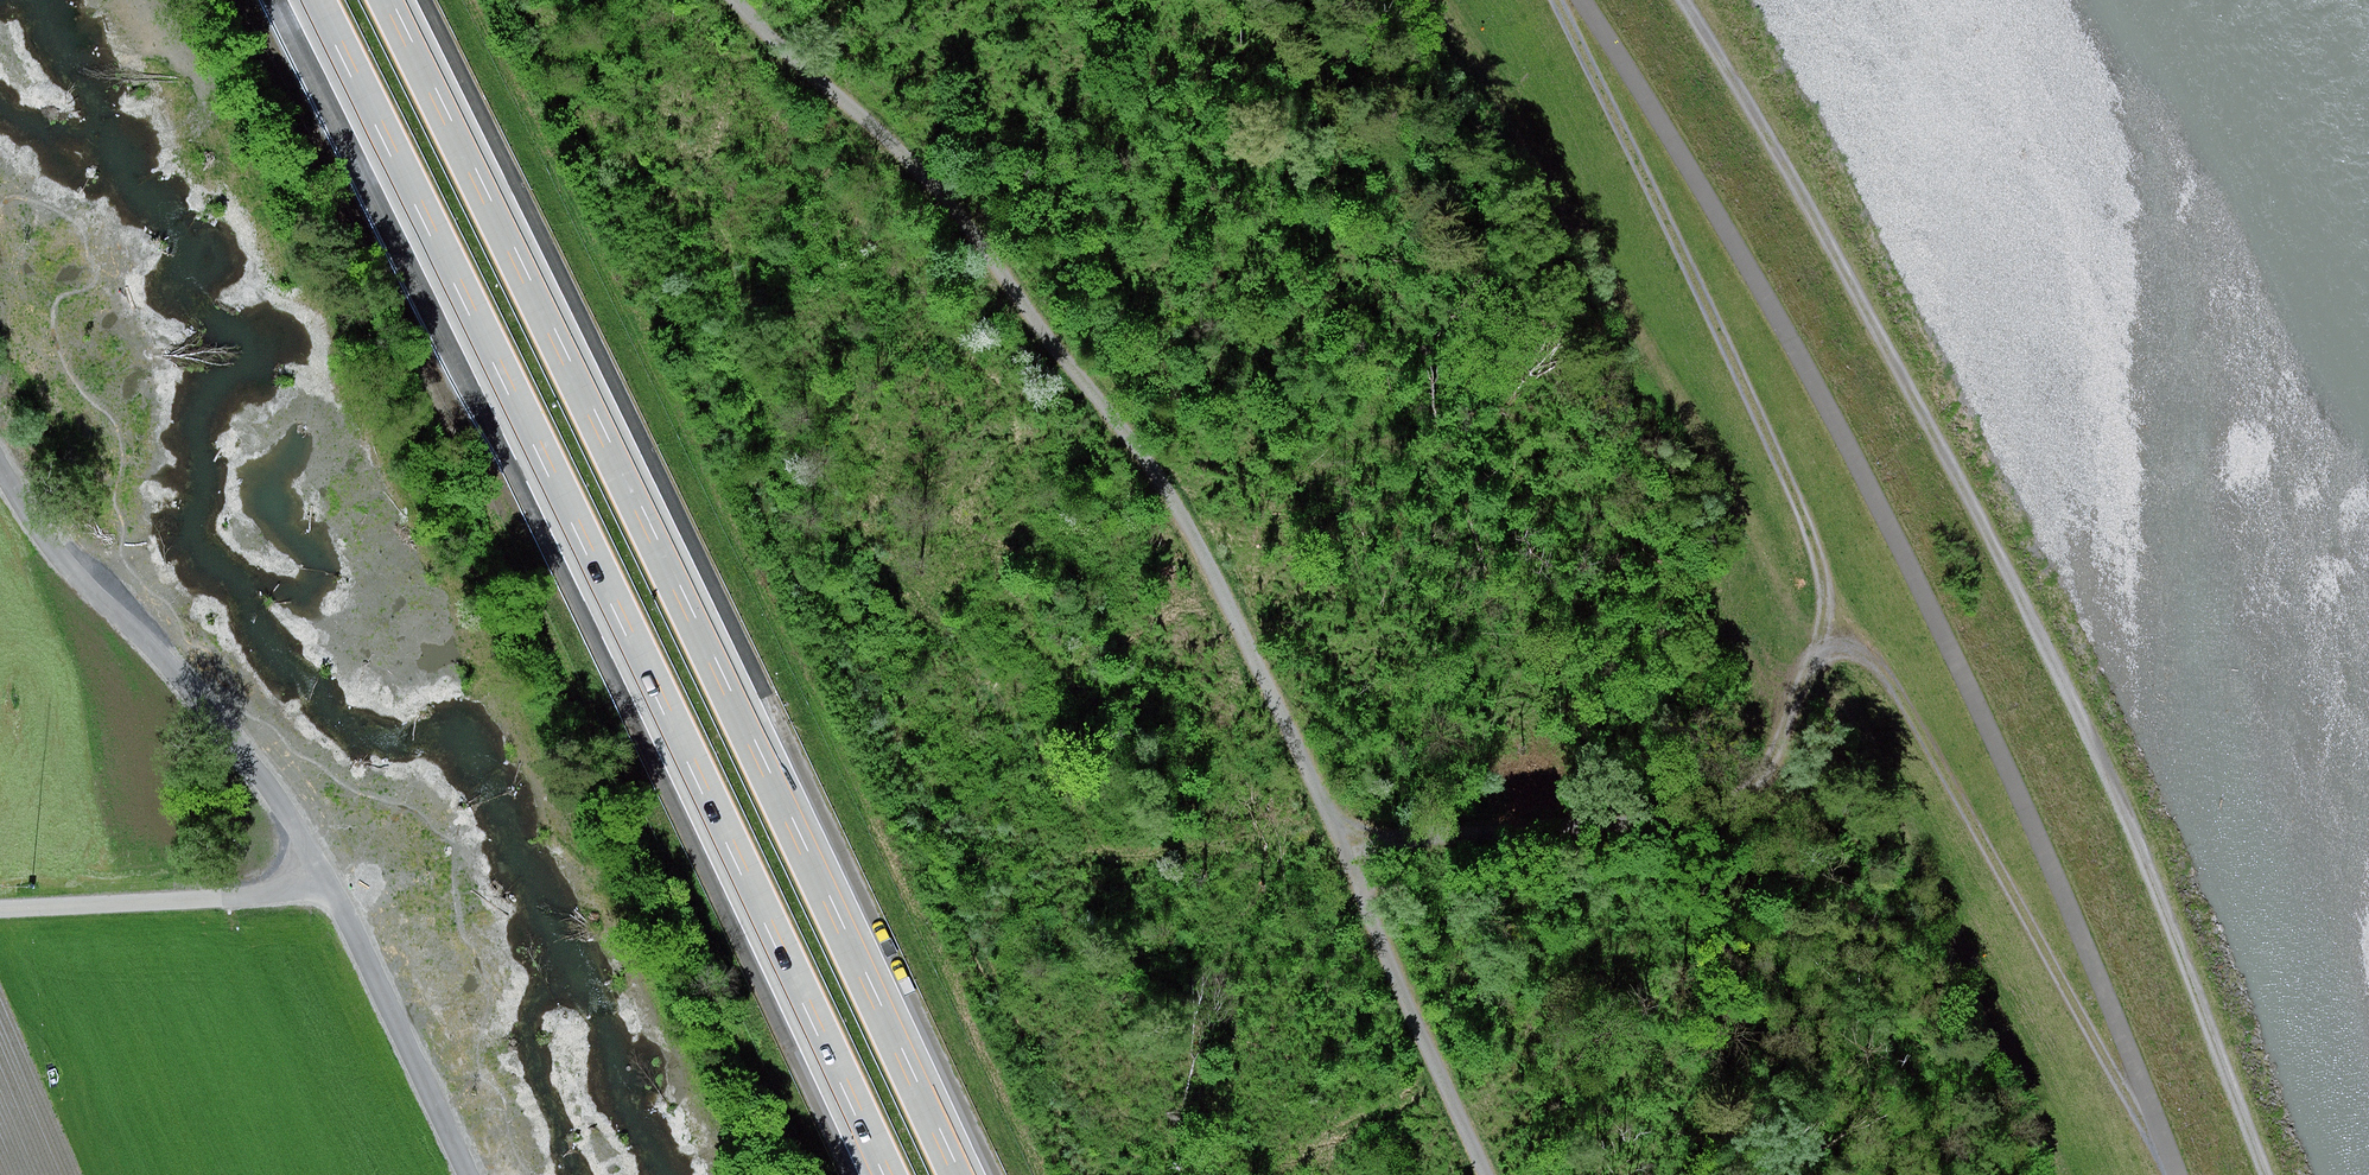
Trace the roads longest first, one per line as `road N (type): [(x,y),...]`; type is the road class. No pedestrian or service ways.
road 1 (track): [(740,0),(1162,465),(1501,1174)]
road 2 (track): [(1557,0),(1693,277),(1824,579),(1834,636),(1877,664),(1932,749),(2180,1174)]
road 3 (track): [(1582,0),(1753,256),(1896,518),(2180,1174)]
road 4 (track): [(1681,0),(2086,724),(2265,1174)]
road 5 (motorway): [(307,0),(880,1174)]
road 6 (motorway): [(959,1174),(733,694),(387,0)]
road 7 (track): [(464,1174),(321,891),(235,753),(0,437)]
road 8 (track): [(1834,636),(1356,871)]
road 9 (track): [(0,909),(321,891)]

